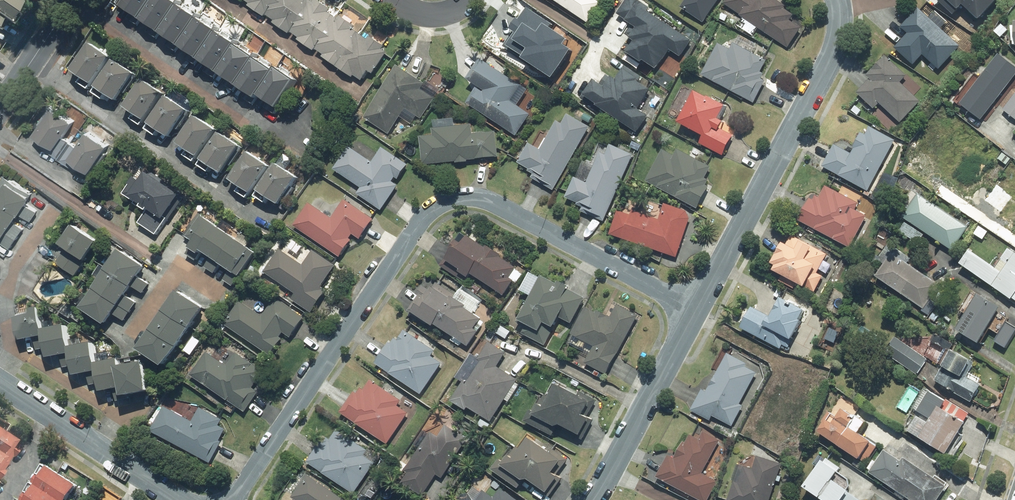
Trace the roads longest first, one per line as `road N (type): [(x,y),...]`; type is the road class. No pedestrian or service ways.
road 1 (residential): [(697,312),(491,202),(449,200),(411,238),(234,499)]
road 2 (residential): [(837,0),(835,55),(697,312)]
road 3 (residential): [(183,499),(0,383)]
road 4 (residential): [(697,312),(594,499)]
road 5 (tertiary): [(0,107),(72,0)]

